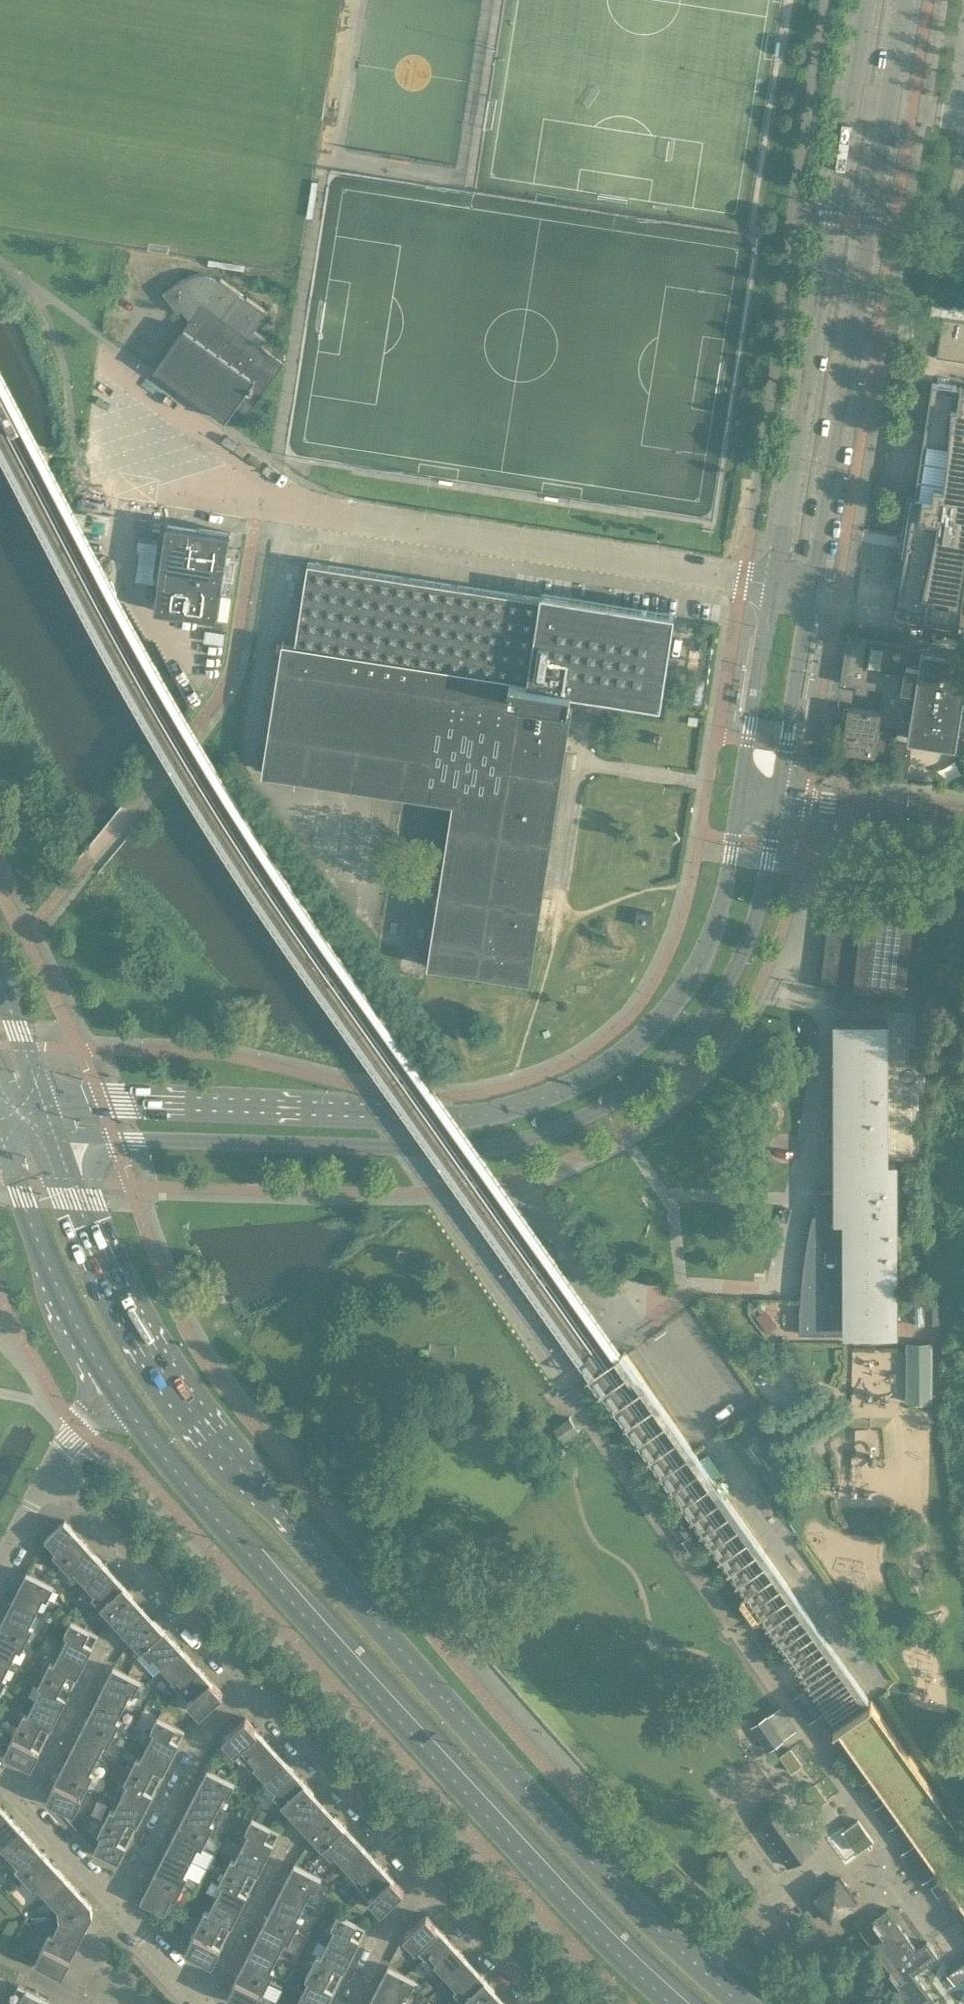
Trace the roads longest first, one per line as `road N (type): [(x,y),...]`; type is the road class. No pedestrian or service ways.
road 1 (secondary): [(744,2003),(617,1890),(504,1772),(169,1383),(89,1228),(54,1136)]
road 2 (secondary): [(114,1391),(156,1451),(457,1789),(669,2003)]
road 3 (residential): [(743,579),(268,498),(100,357)]
road 4 (tertiary): [(812,592),(912,0)]
road 5 (tertiary): [(864,0),(779,585)]
road 6 (tertiary): [(406,1149),(505,1150),(585,1122),(682,1053),(730,994),(763,919),(779,795)]
road 7 (tertiary): [(748,790),(718,931),(699,974),(657,1028),(613,1065),(520,1109),(471,1117),(391,1113)]
road 8 (tertiary): [(54,1136),(406,1149)]
road 9 (tertiary): [(391,1113),(43,1093)]
road 10 (residential): [(406,1149),(577,1400)]
road 11 (residential): [(254,1689),(48,1474)]
road 12 (secondary): [(2,1137),(114,1391)]
road 13 (residential): [(434,1887),(254,1689)]
road 14 (residential): [(116,1907),(211,1729),(254,1689)]
road 15 (tertiary): [(779,585),(748,790)]
road 16 (tertiary): [(779,795),(812,592)]
road 17 (residential): [(779,795),(963,822)]
road 18 (residential): [(116,1907),(0,1778)]
road 19 (residential): [(543,2003),(434,1887)]
road 20 (residential): [(352,2003),(391,1925),(434,1887)]
road 21 (residential): [(205,2003),(116,1907)]

